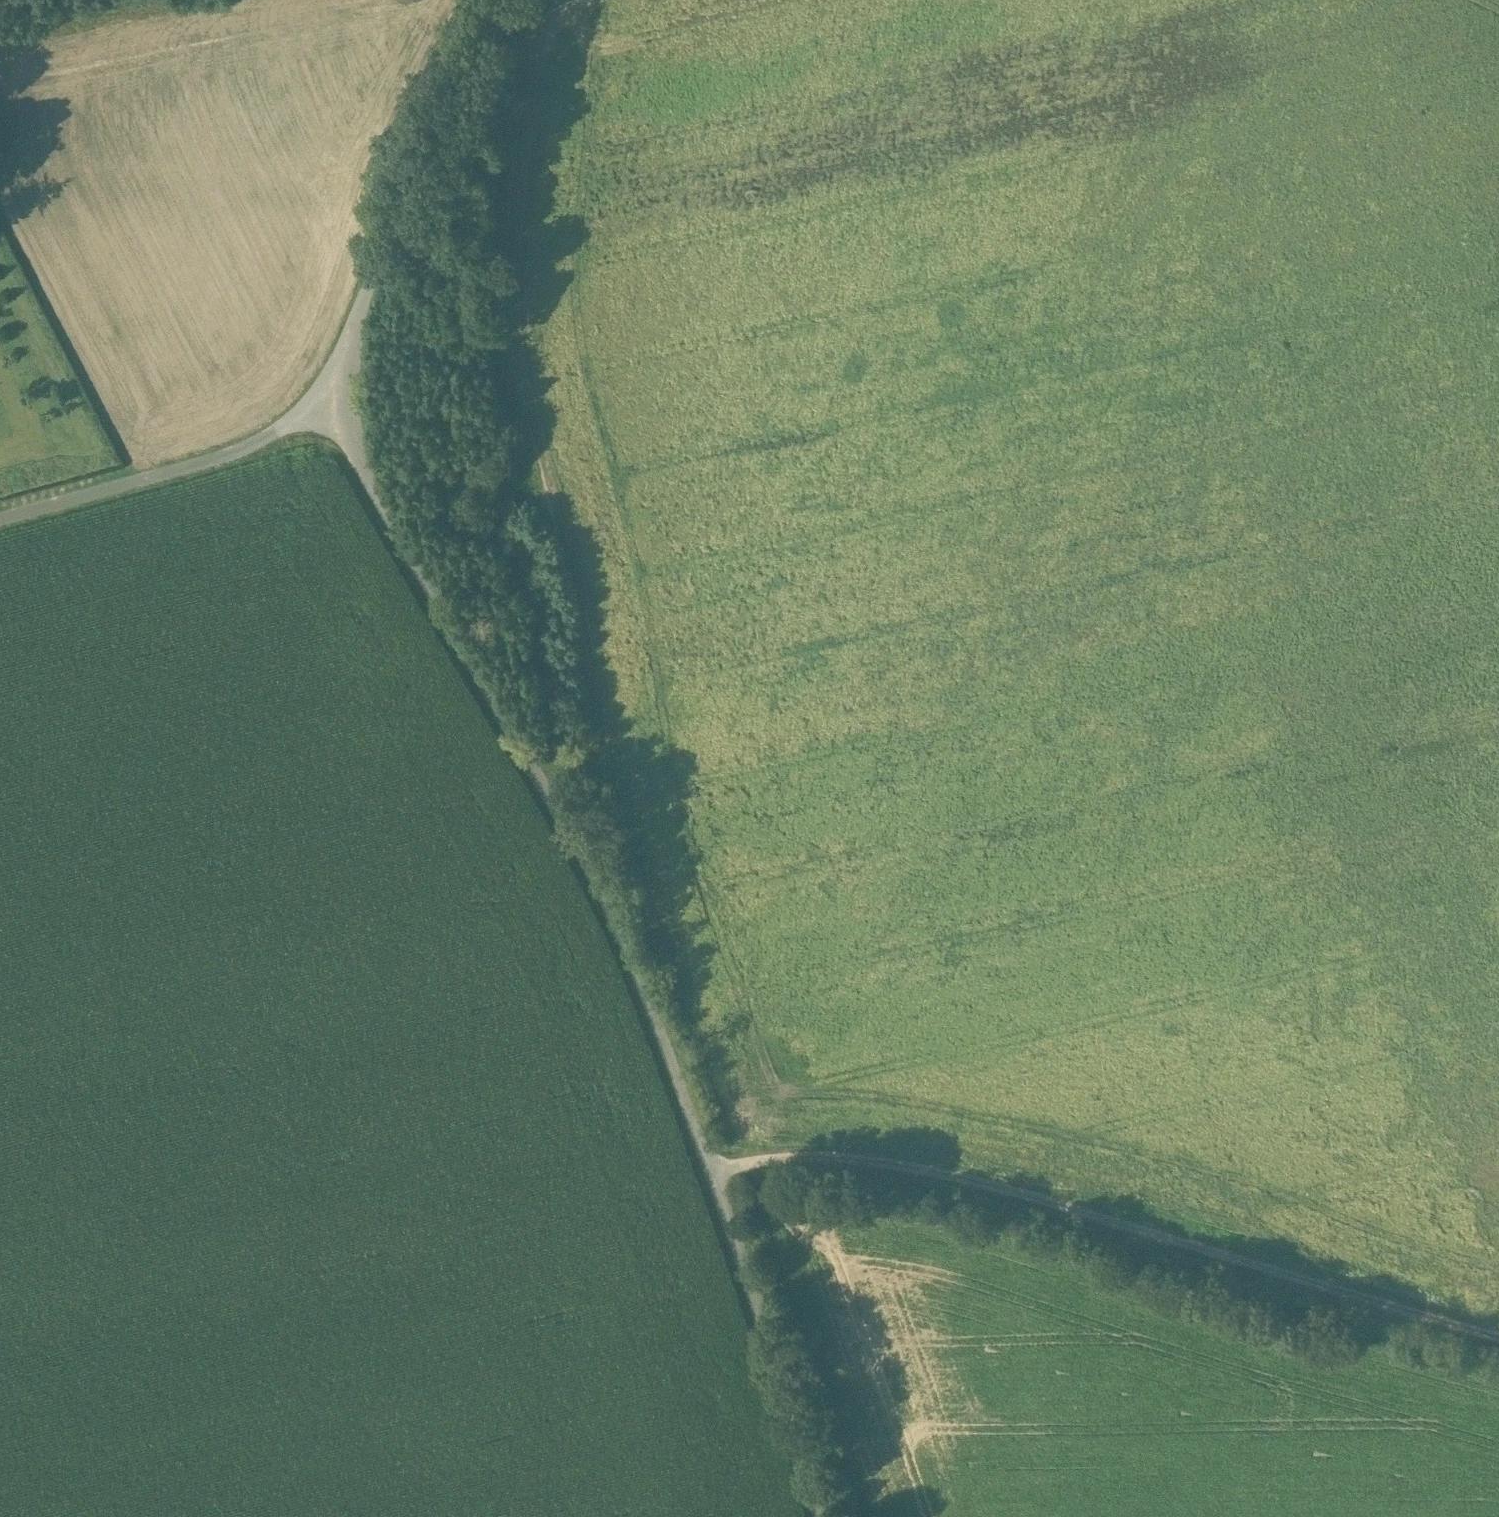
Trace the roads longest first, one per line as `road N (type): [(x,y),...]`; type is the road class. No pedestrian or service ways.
road 1 (unclassified): [(819,1516),(665,1021),(587,856),(374,491),(335,398)]
road 2 (track): [(498,2),(528,57),(510,321),(591,647),(600,715),(590,745),(540,776)]
road 3 (unclassified): [(335,398),(378,265),(498,0)]
road 4 (unclassified): [(335,398),(212,460),(0,519)]

